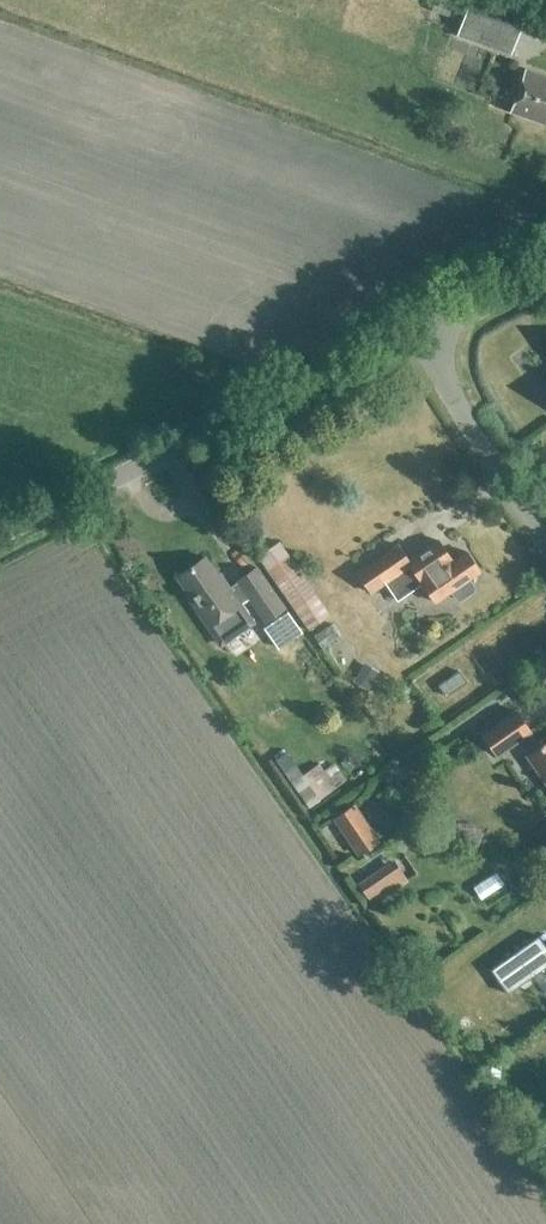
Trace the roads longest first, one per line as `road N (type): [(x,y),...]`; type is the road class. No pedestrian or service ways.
road 1 (unclassified): [(0,533),(419,328)]
road 2 (unclassified): [(545,542),(464,417),(419,328)]
road 3 (unclassified): [(419,328),(545,264)]

